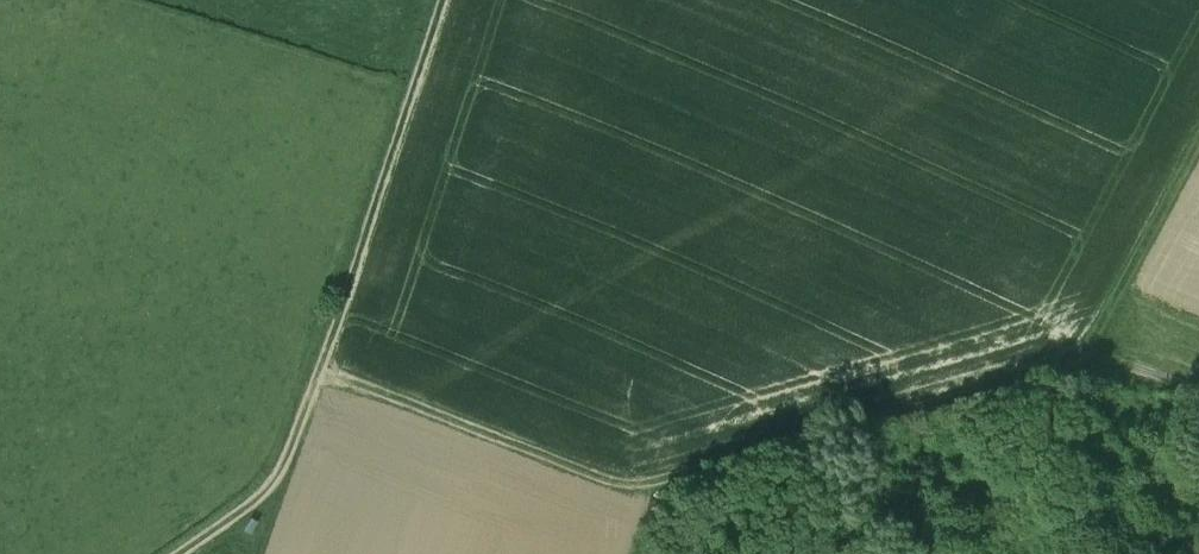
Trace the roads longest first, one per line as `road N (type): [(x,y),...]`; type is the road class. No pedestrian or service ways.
road 1 (track): [(1198,397),(1103,358),(645,511),(345,370),(296,482),(199,553)]
road 2 (track): [(345,370),(461,0)]
road 3 (track): [(1198,183),(1103,358)]

